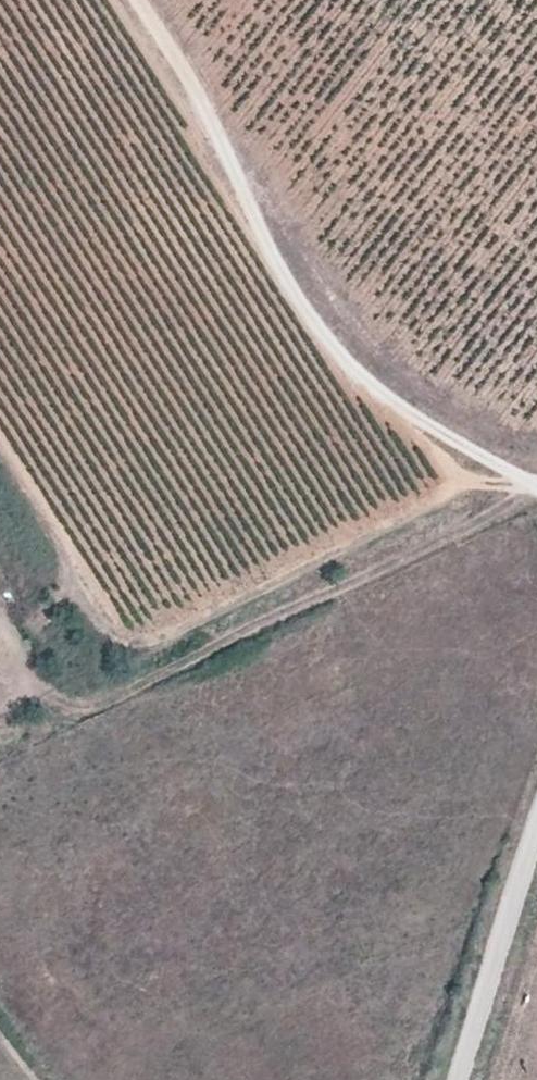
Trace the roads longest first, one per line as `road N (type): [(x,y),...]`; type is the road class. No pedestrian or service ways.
road 1 (track): [(134,0),(327,334),(408,410),(536,484)]
road 2 (unclassified): [(465,1079),(536,838)]

